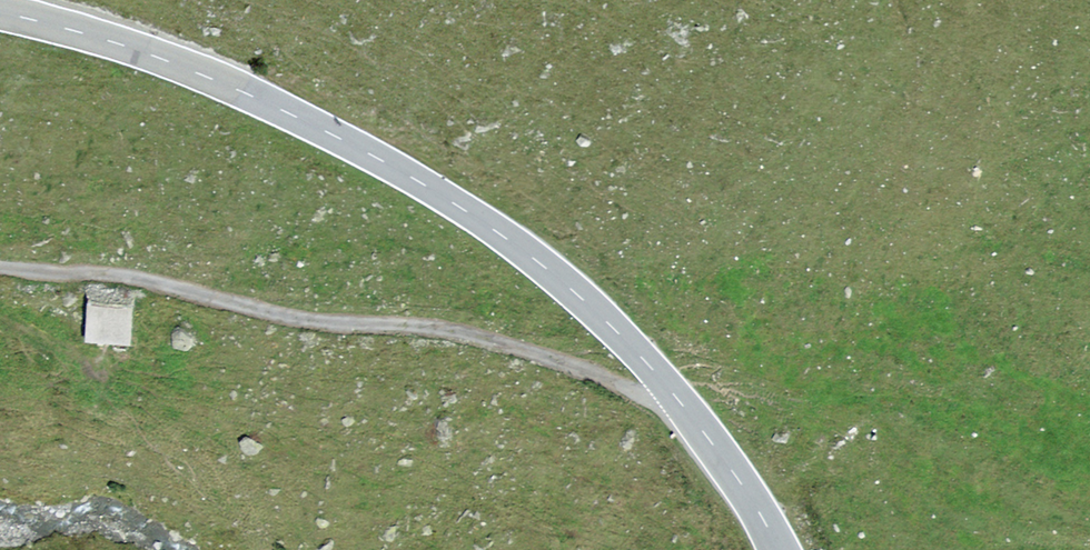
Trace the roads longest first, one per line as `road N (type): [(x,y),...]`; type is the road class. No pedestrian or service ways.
road 1 (primary): [(0,11),(125,44),(302,117),(538,261),(631,345),(684,406),(779,549)]
road 2 (track): [(684,406),(488,338),(300,317),(101,272),(0,267)]

